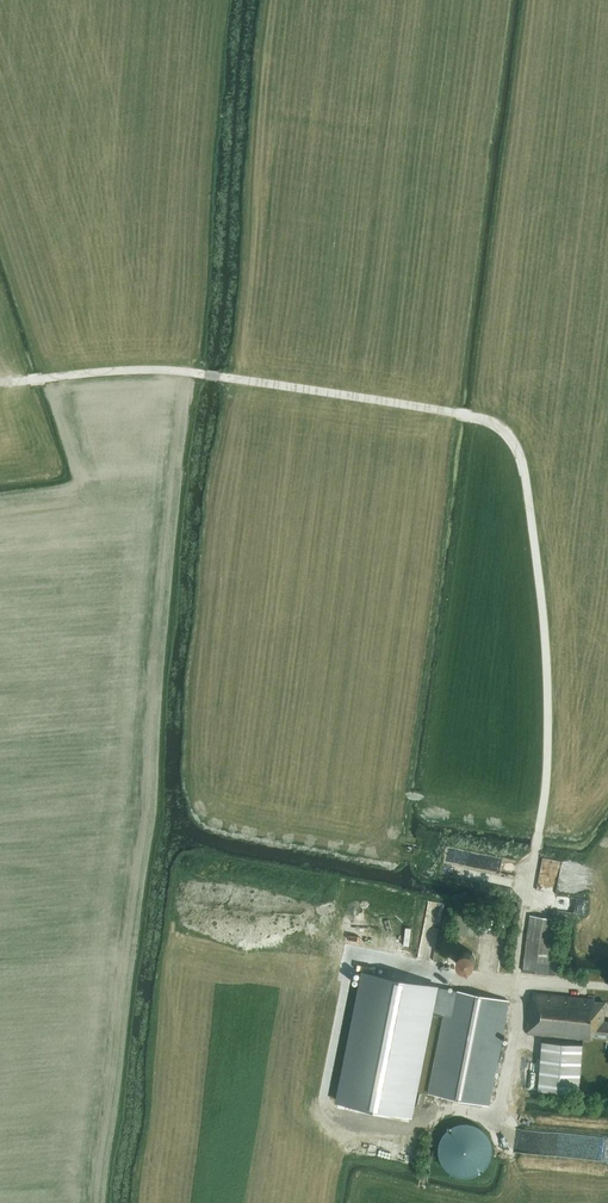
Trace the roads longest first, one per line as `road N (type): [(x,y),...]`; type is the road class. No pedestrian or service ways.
road 1 (track): [(205,374),(480,418),(500,426),(518,451),(541,594),(548,762),(516,981)]
road 2 (track): [(205,374),(105,371),(19,381)]

